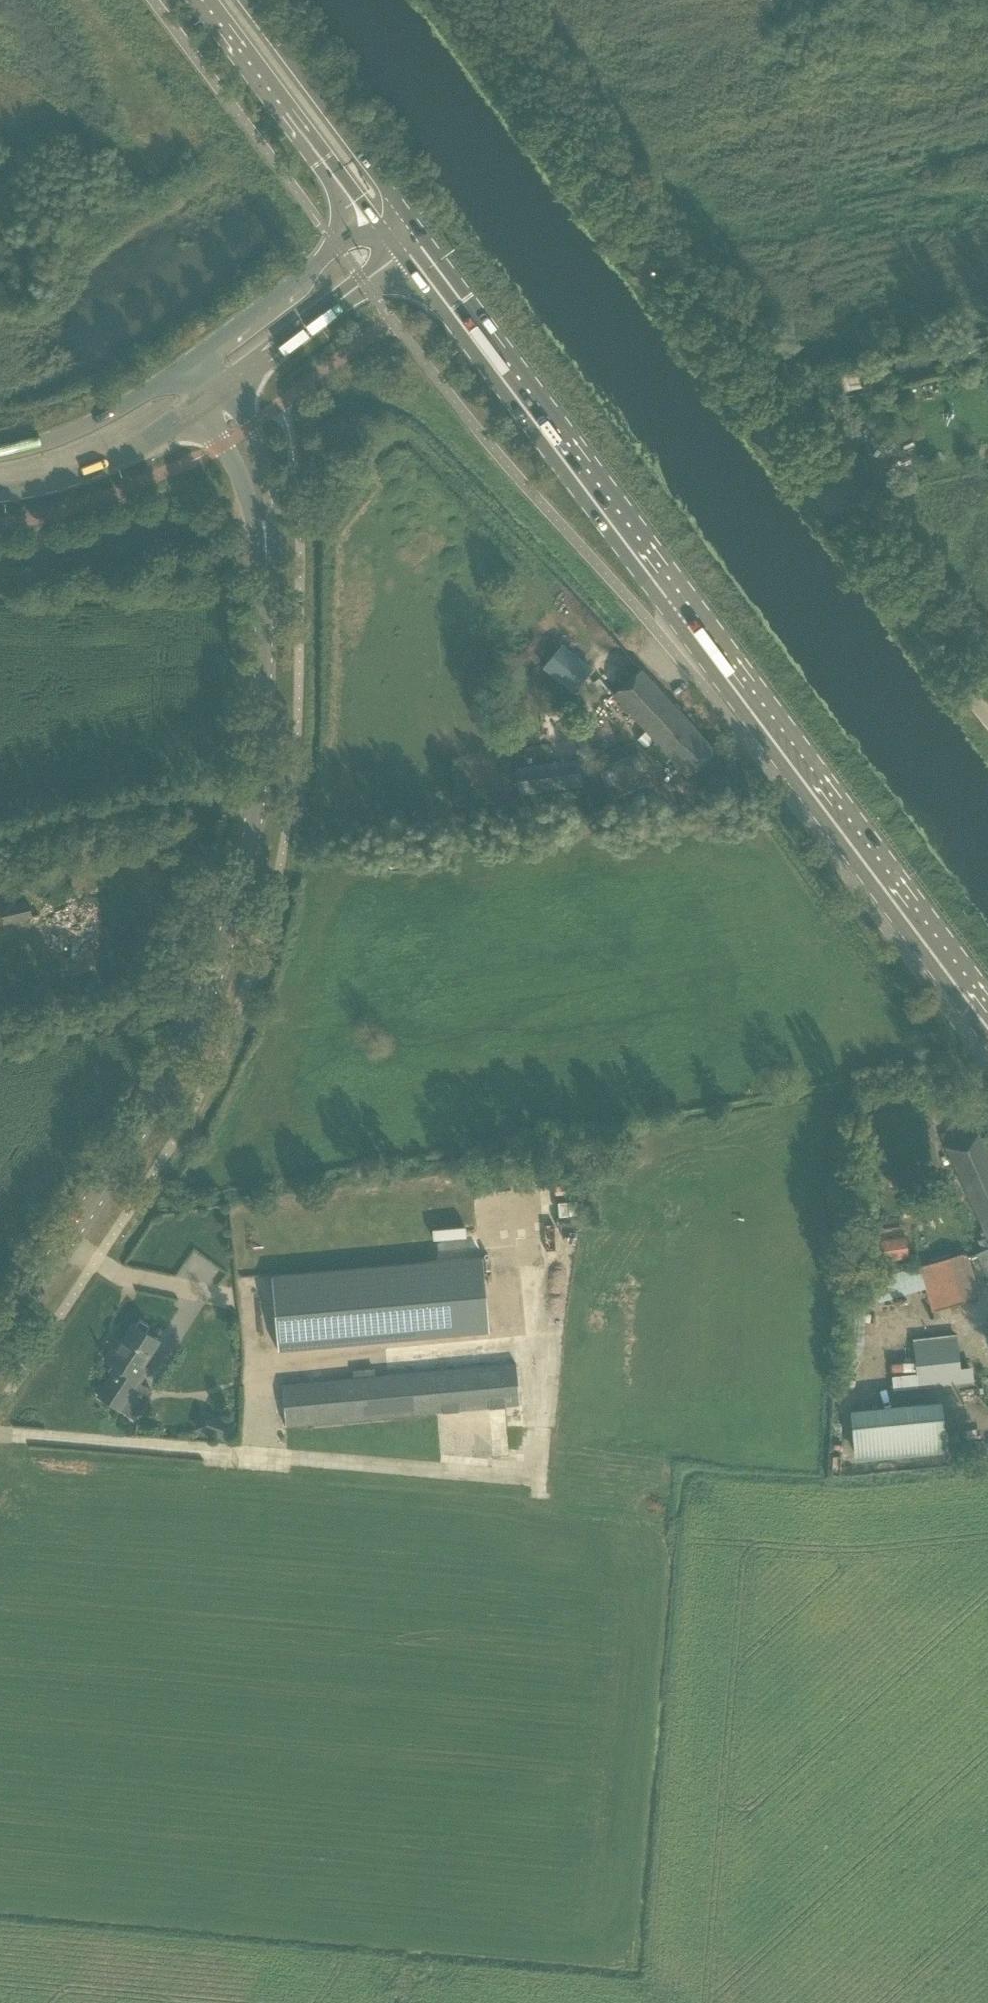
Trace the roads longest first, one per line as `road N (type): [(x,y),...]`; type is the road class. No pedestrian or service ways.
road 1 (secondary): [(987,1014),(412,246)]
road 2 (unclassified): [(987,731),(444,0)]
road 3 (tertiary): [(0,1346),(139,1133),(227,933),(261,769),(270,631),(266,533)]
road 4 (secondary): [(199,0),(369,220)]
road 5 (secondary): [(392,202),(239,0)]
road 6 (secondary): [(228,386),(412,246)]
road 7 (secondary): [(369,220),(188,363)]
road 8 (secondary): [(0,492),(86,472),(200,407)]
road 9 (secondary): [(188,363),(69,431),(0,451)]
road 10 (tertiary): [(266,533),(260,448),(228,386)]
road 11 (tertiary): [(200,407),(266,533)]

